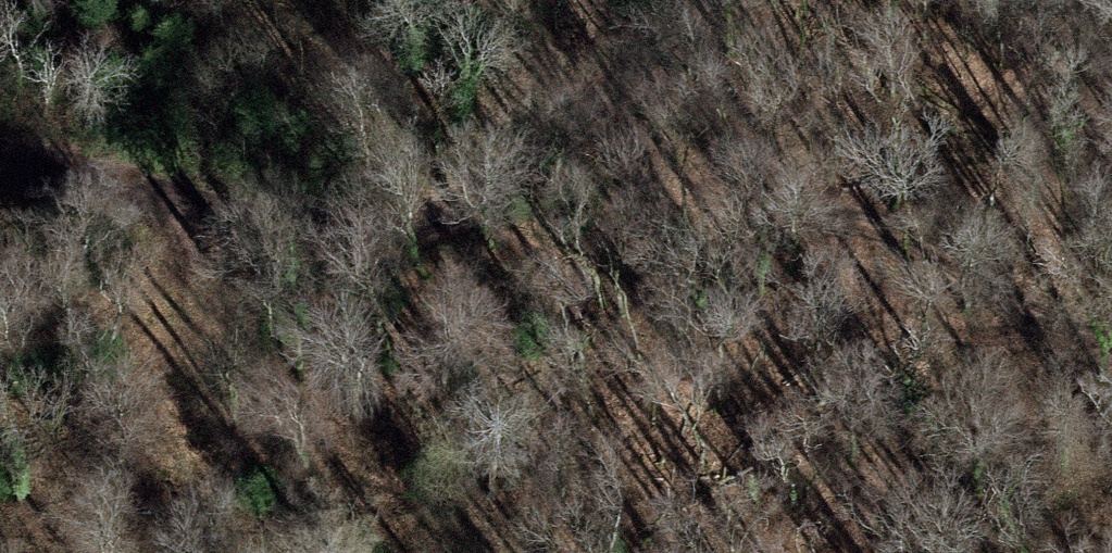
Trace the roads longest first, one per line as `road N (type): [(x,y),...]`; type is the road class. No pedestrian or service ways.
road 1 (track): [(0,162),(294,226),(360,234),(412,224),(466,200),(526,155),(632,74),(706,0)]
road 2 (track): [(632,74),(635,171),(570,323),(551,404),(540,552)]

